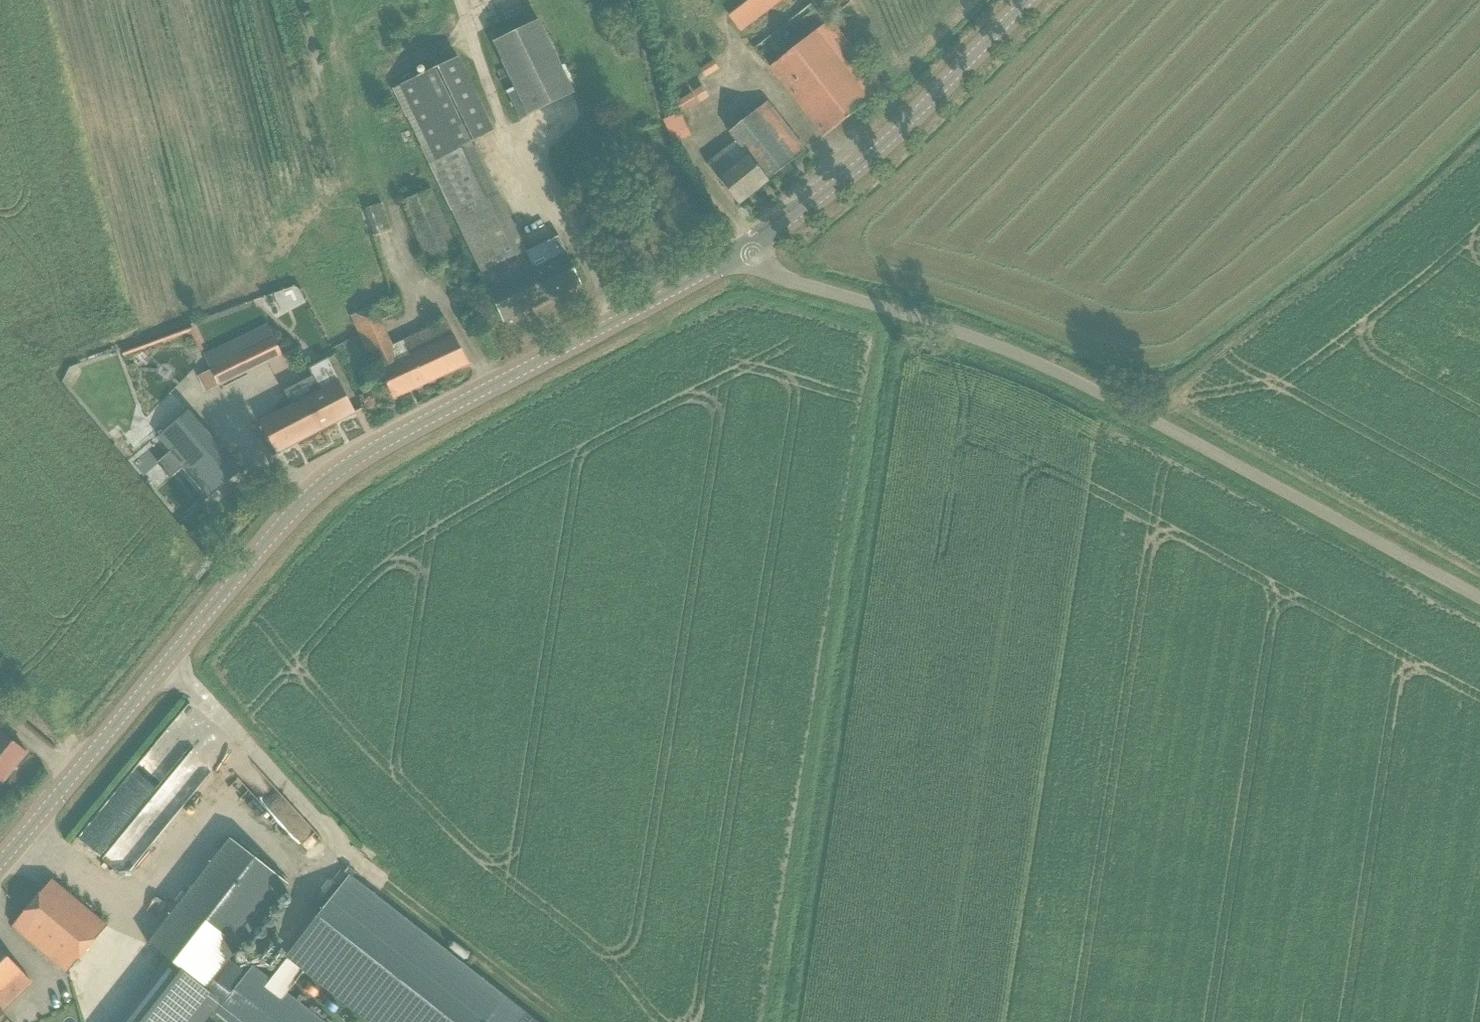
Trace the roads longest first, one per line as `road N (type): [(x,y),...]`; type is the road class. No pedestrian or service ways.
road 1 (tertiary): [(0,863),(313,491),(390,438),(745,247)]
road 2 (unclassified): [(1479,598),(1042,365),(768,272),(745,247)]
road 3 (tertiary): [(745,247),(859,166),(1028,0)]

